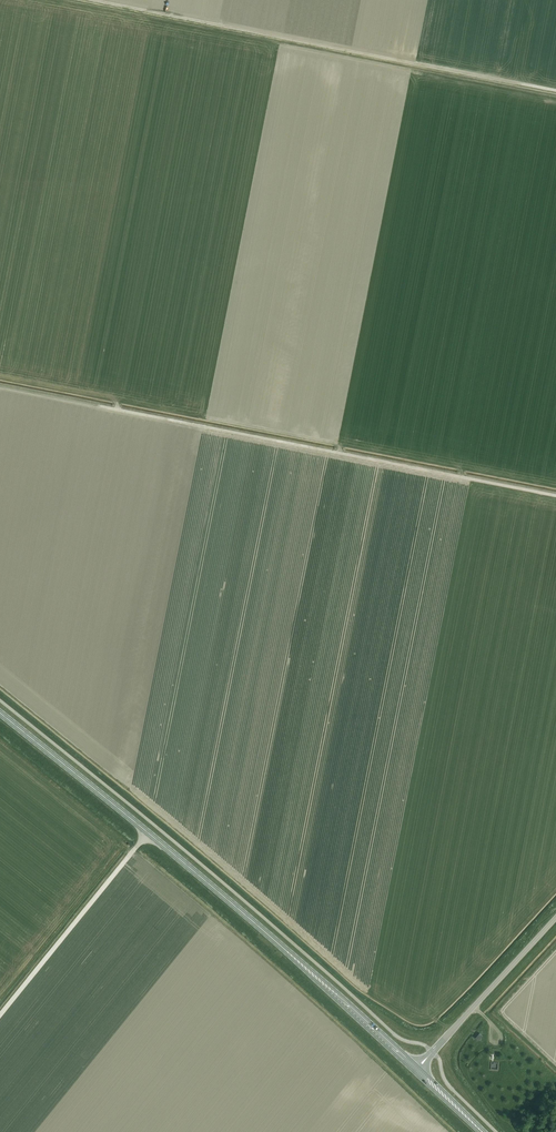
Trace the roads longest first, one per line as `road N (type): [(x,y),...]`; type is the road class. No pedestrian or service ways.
road 1 (primary): [(415,1069),(240,910),(0,714)]
road 2 (track): [(145,832),(0,1016)]
road 3 (unclassified): [(415,1069),(555,918)]

